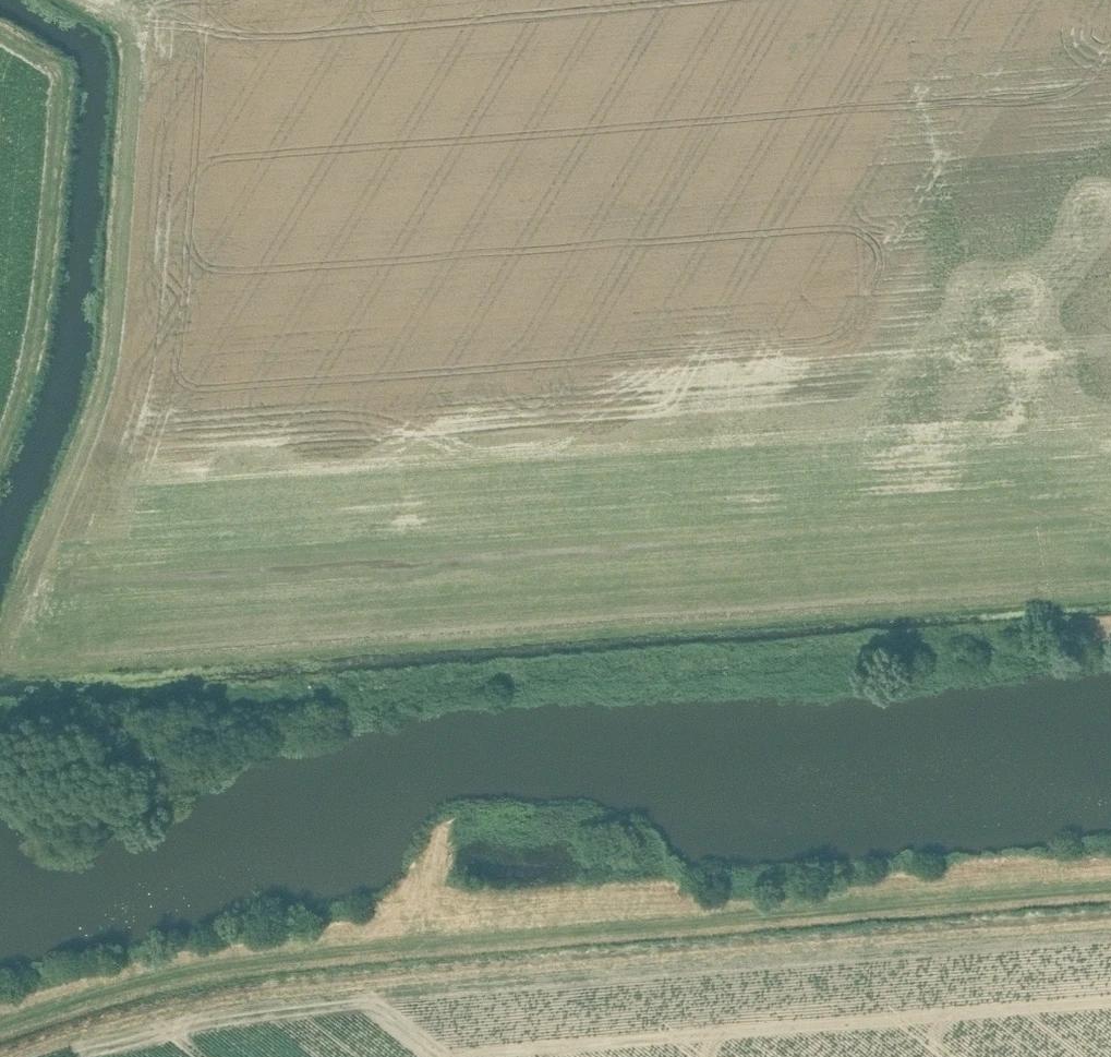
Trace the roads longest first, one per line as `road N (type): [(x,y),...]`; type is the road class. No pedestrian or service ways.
road 1 (track): [(0,1019),(245,961),(1110,882)]

